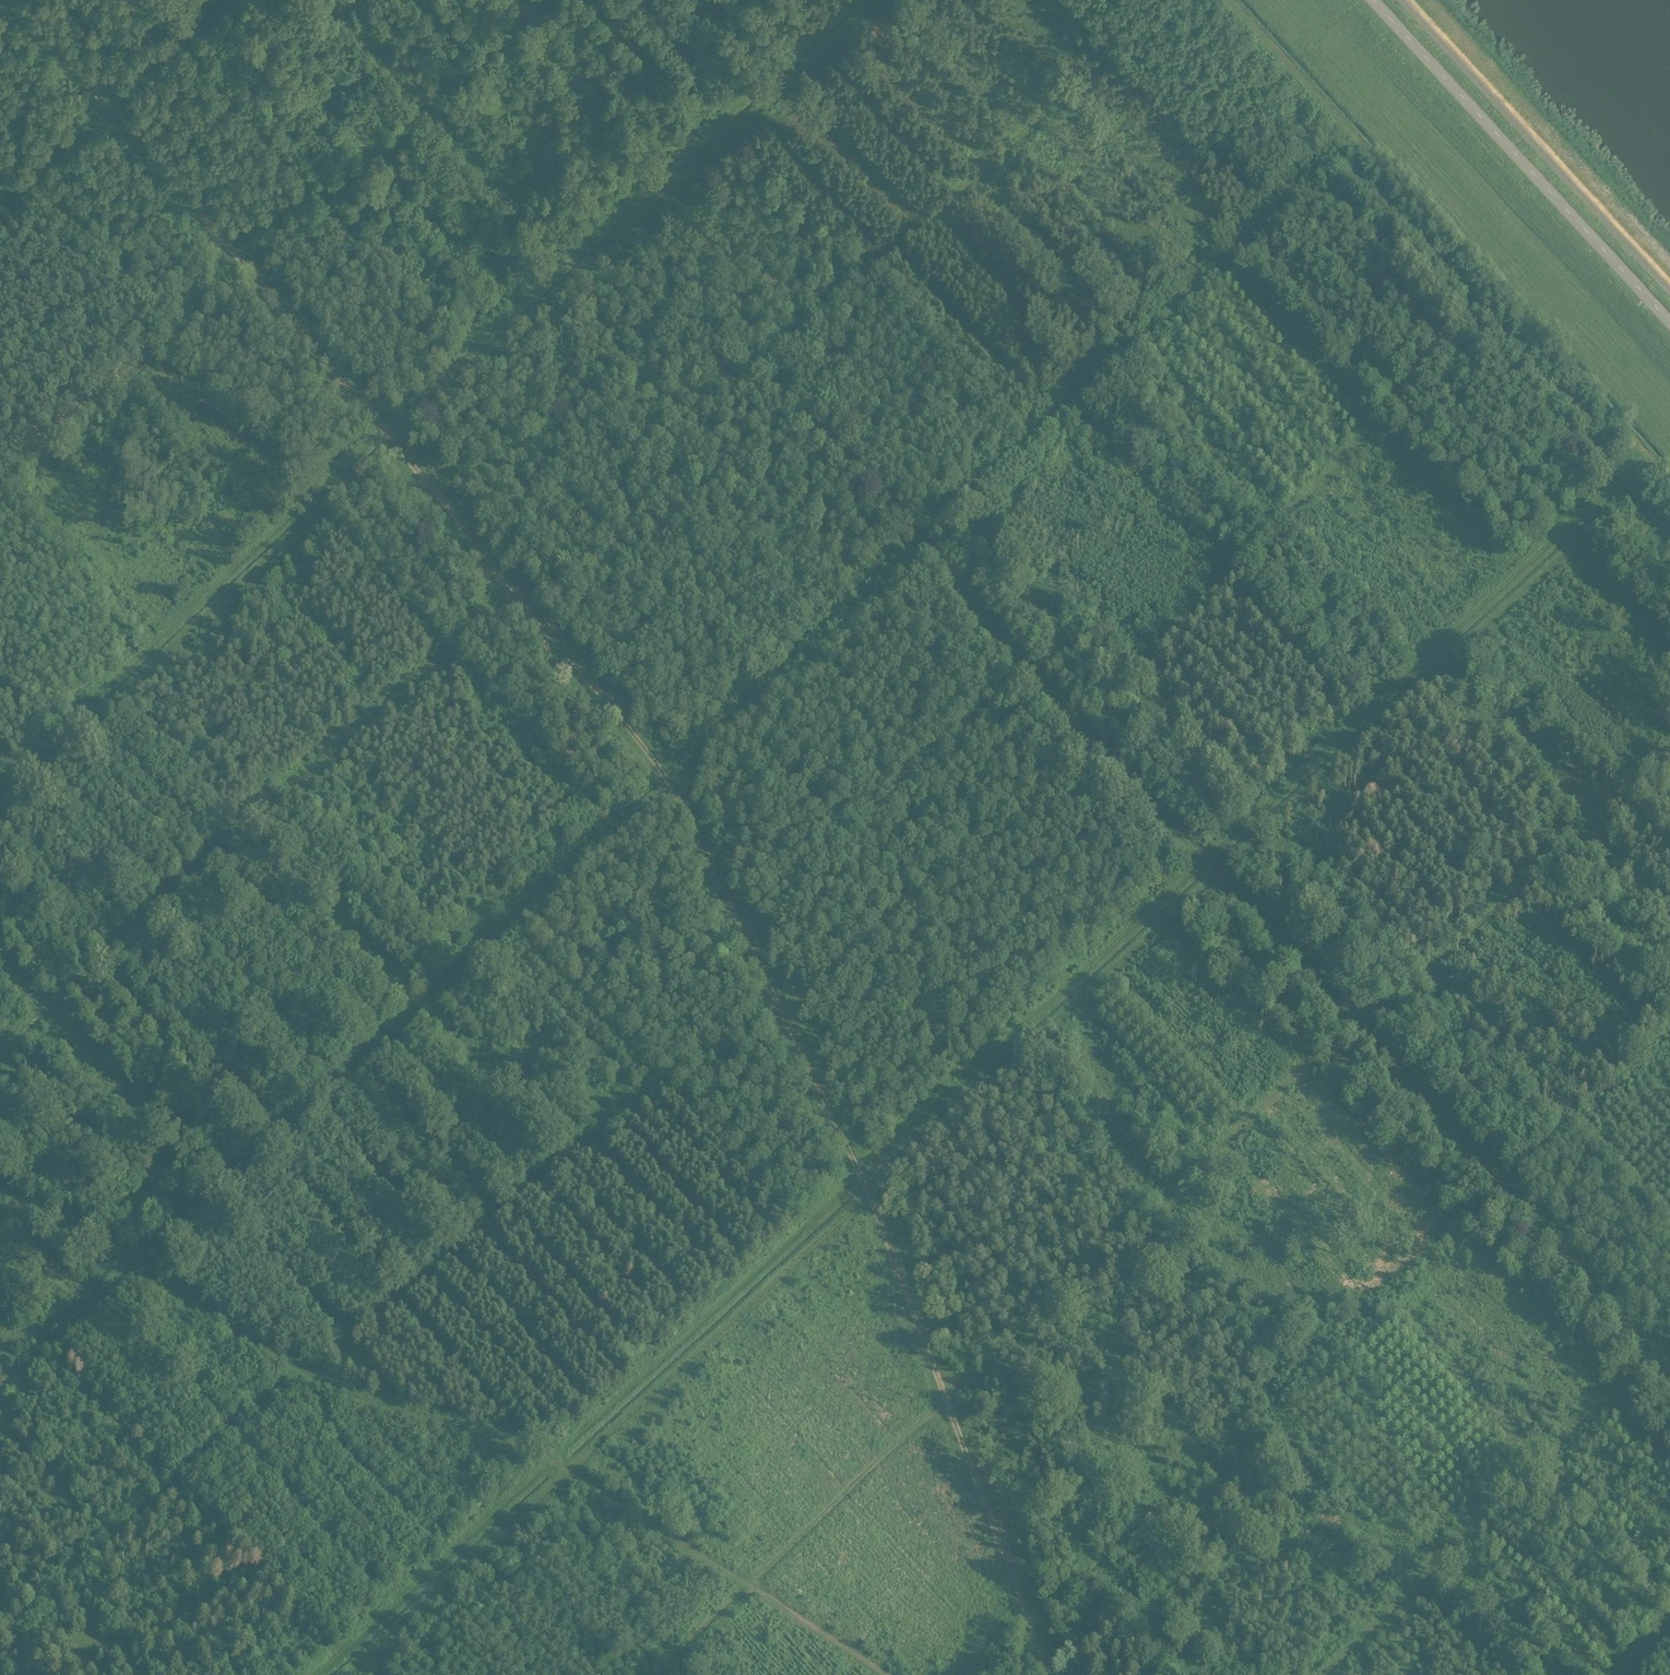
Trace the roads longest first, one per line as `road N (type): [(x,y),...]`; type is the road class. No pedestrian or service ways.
road 1 (track): [(1050,1674),(860,1174),(657,764),(250,270),(13,0)]
road 2 (track): [(1669,1364),(757,370),(432,488)]
road 3 (track): [(0,1184),(236,1326),(313,1383),(543,1456),(748,1585),(946,1401)]
road 4 (track): [(757,370),(1168,3)]
road 5 (track): [(1669,1333),(1317,1674)]
road 6 (tertiary): [(1374,0),(1669,322)]
road 7 (track): [(250,270),(0,501)]
road 8 (track): [(888,1674),(748,1585)]
road 9 (track): [(653,1674),(748,1585)]

